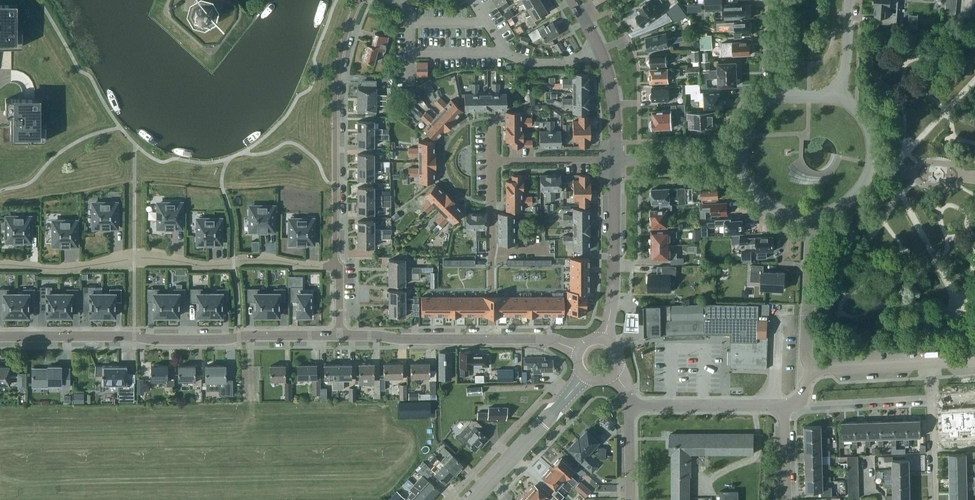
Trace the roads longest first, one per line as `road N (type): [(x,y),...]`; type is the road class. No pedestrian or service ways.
road 1 (tertiary): [(339,334),(0,336)]
road 2 (residential): [(336,265),(0,264)]
road 3 (unclassified): [(336,265),(337,76),(360,0)]
road 4 (tertiary): [(580,350),(548,339),(339,334)]
road 5 (residential): [(798,404),(808,368),(813,219)]
road 6 (tertiary): [(606,339),(615,162)]
road 7 (tertiary): [(615,162),(610,80),(572,0)]
road 8 (tertiary): [(472,499),(584,378)]
road 9 (residential): [(813,219),(854,196),(870,164),(861,114),(840,98)]
road 10 (residential): [(630,407),(784,404)]
road 11 (residential): [(798,404),(931,397)]
road 12 (residential): [(491,292),(491,162)]
road 13 (residential): [(491,162),(615,162)]
road 14 (residential): [(615,162),(738,159)]

